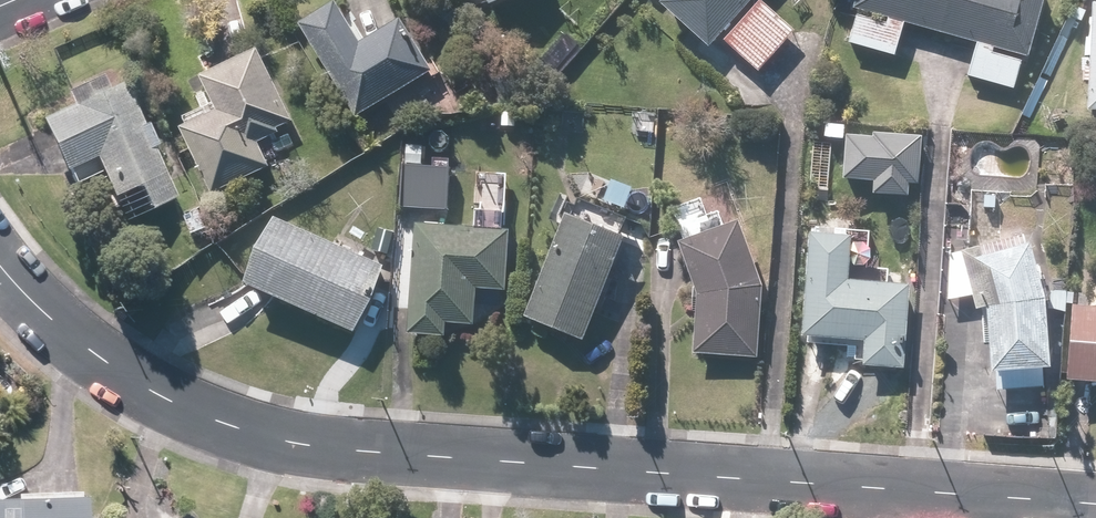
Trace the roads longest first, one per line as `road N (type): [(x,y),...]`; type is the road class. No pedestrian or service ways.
road 1 (residential): [(0,262),(46,319),(136,381),(243,432),(329,448),(1095,502)]

